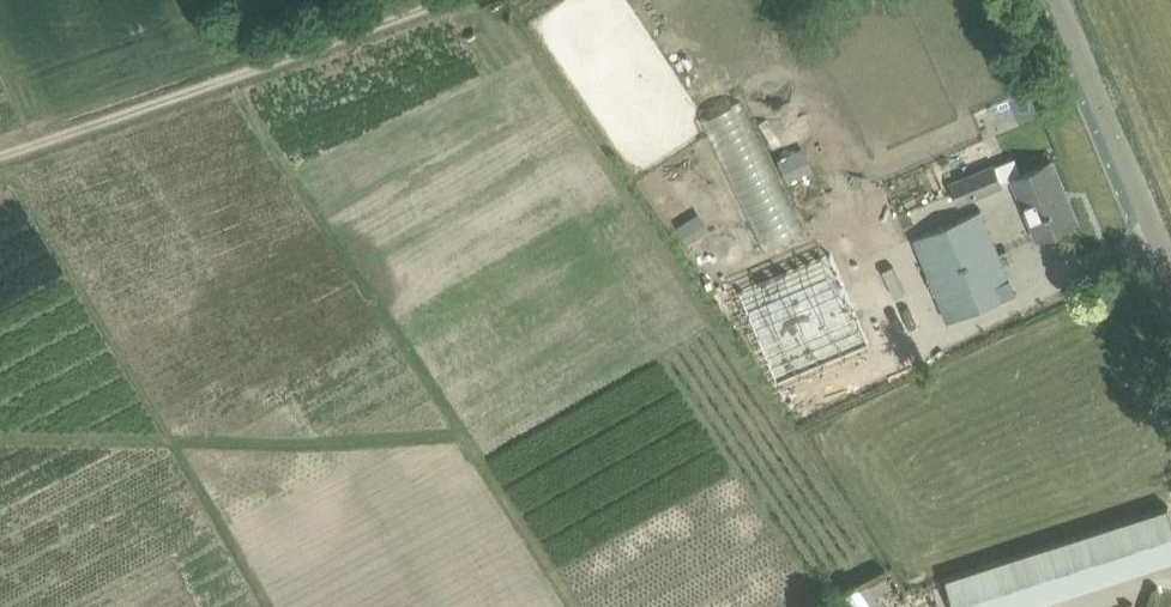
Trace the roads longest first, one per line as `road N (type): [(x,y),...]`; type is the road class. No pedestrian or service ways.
road 1 (track): [(0,160),(437,0)]
road 2 (unclassified): [(1170,271),(1060,0)]

